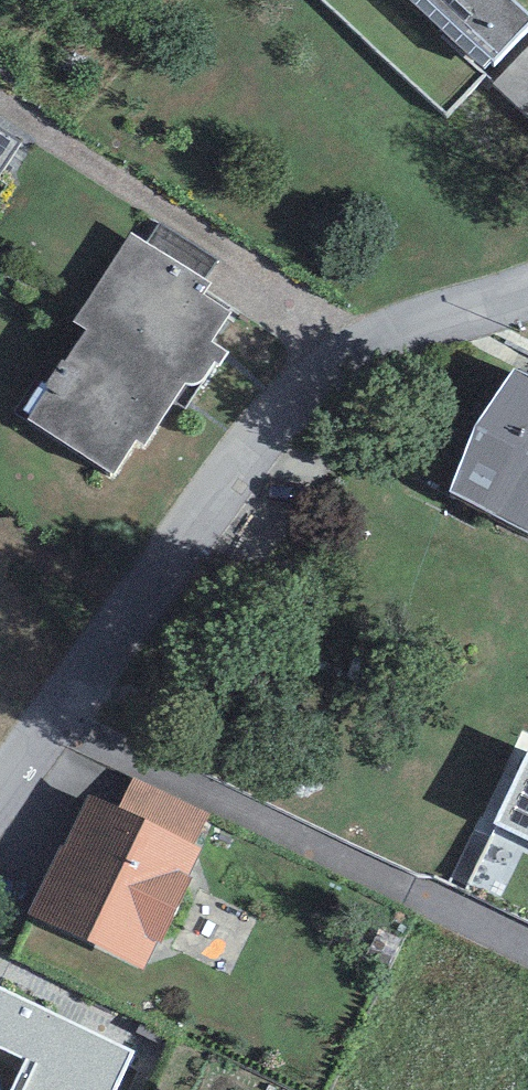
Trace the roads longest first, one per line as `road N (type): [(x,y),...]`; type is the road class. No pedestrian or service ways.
road 1 (residential): [(0,795),(299,390),(360,340),(527,293)]

